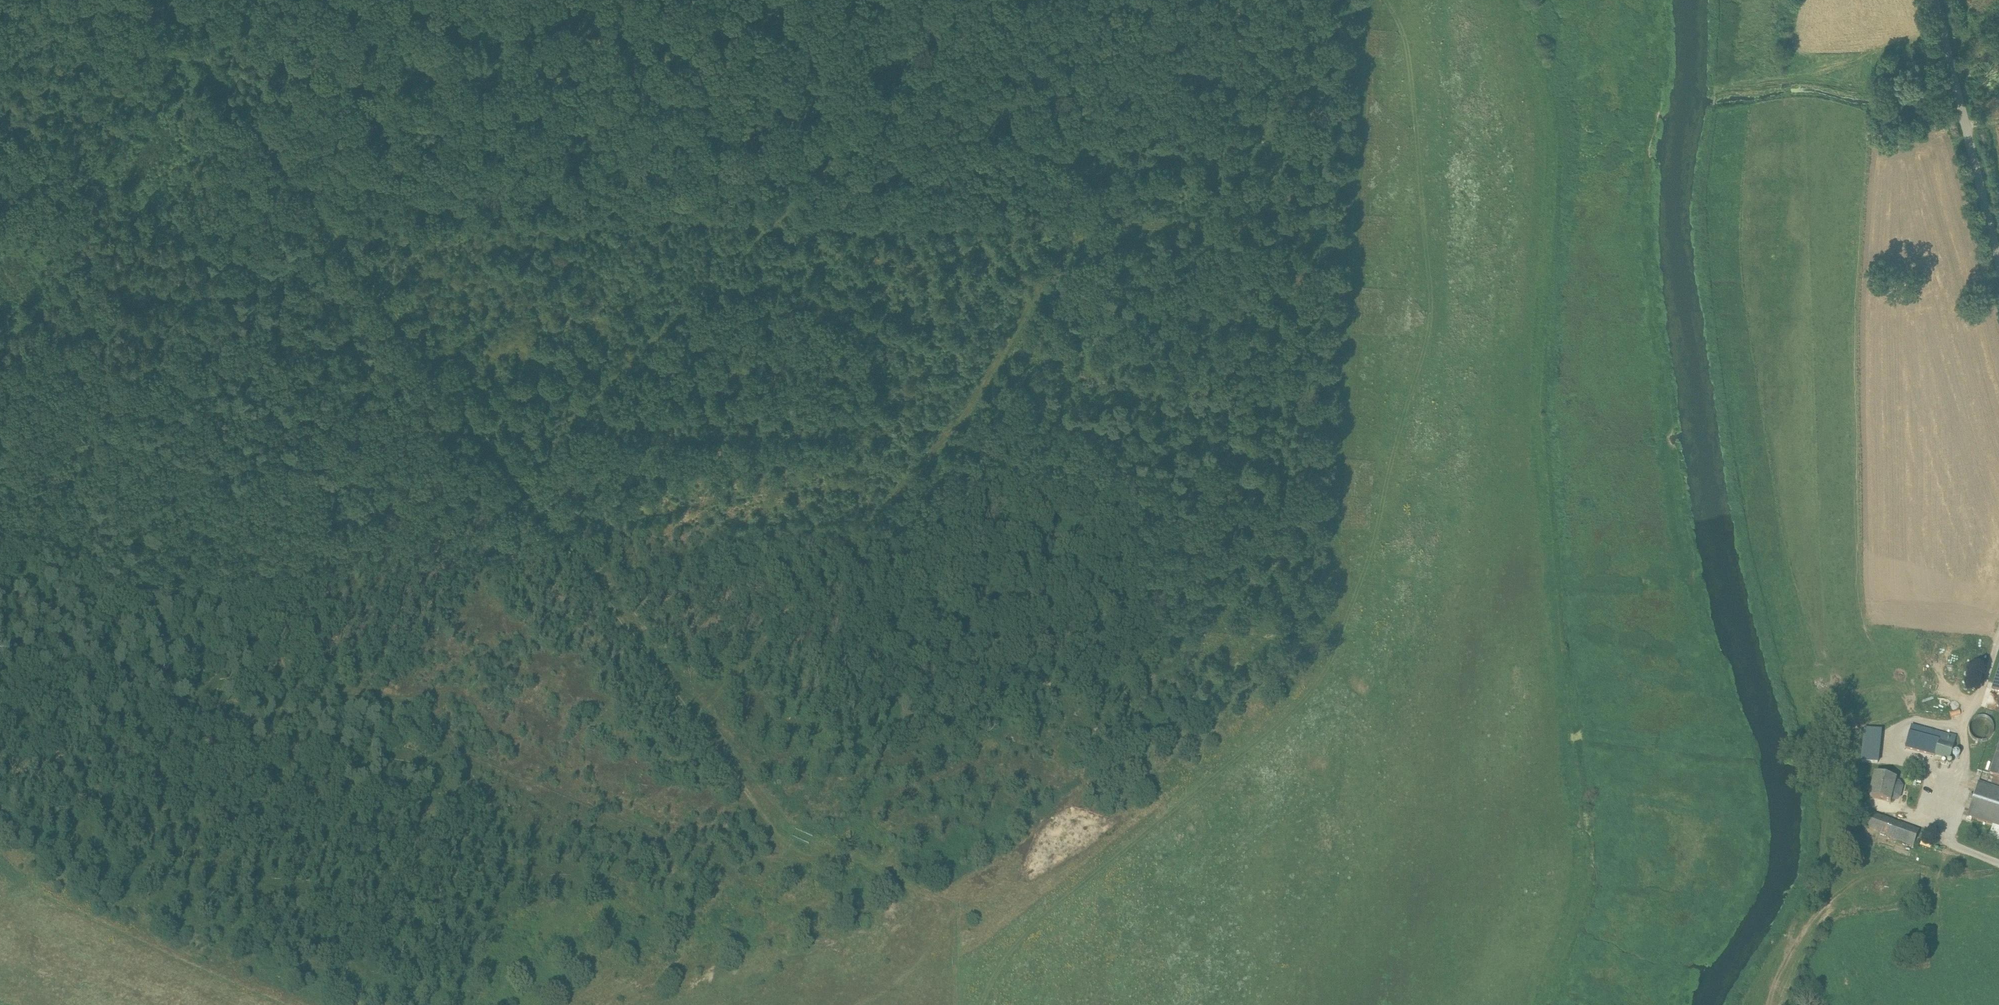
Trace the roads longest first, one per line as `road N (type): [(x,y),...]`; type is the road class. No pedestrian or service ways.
road 1 (track): [(166,0),(784,844),(857,859),(956,904)]
road 2 (unclassified): [(1936,0),(1998,245)]
road 3 (track): [(1944,38),(1812,82),(1717,93)]

